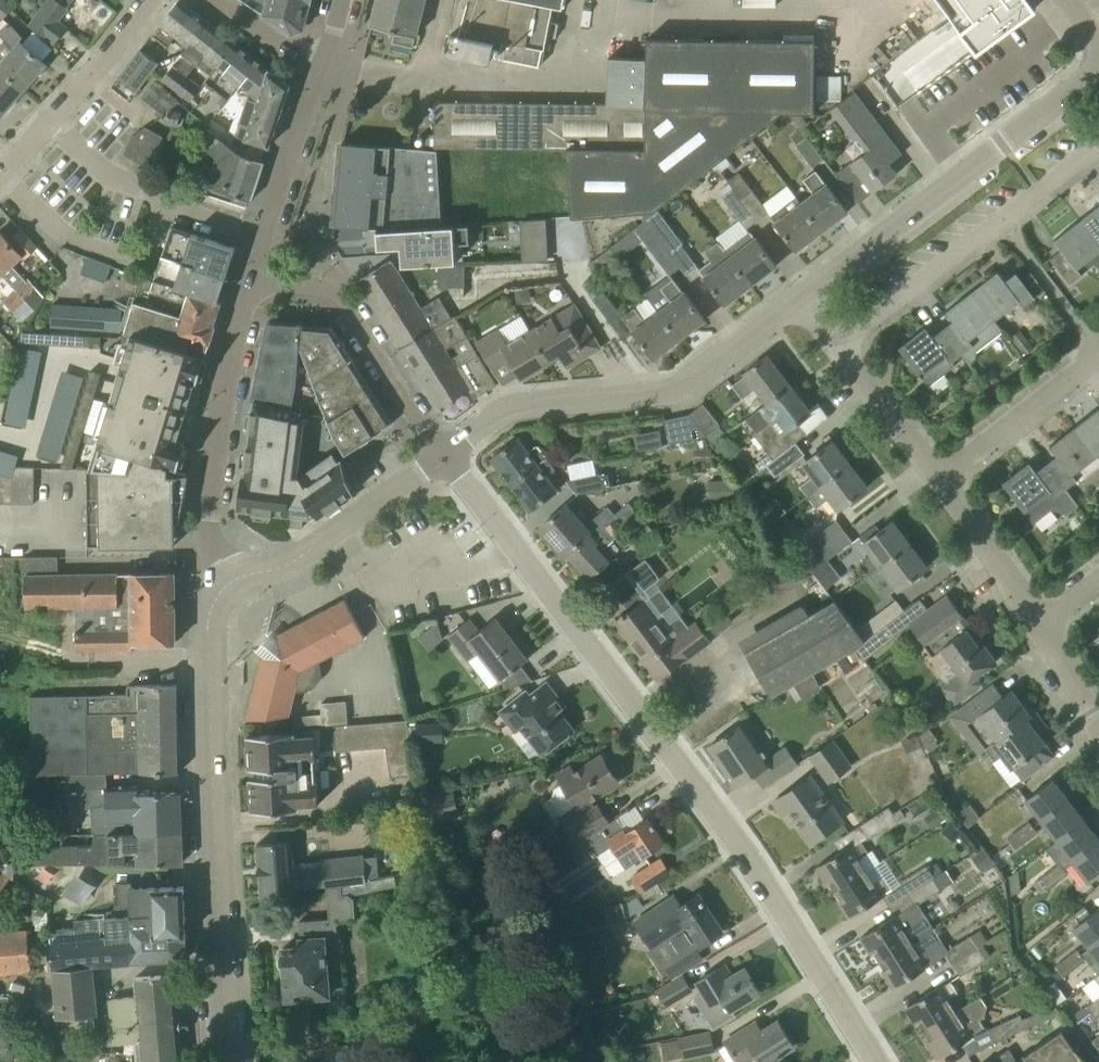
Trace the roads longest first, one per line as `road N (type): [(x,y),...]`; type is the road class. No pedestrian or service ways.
road 1 (residential): [(876,1061),(745,852),(444,458)]
road 2 (residential): [(230,1061),(208,627),(216,598),(234,580)]
road 3 (residential): [(444,458),(501,414),(678,390),(800,296)]
road 4 (residential): [(800,296),(1098,68)]
road 5 (residential): [(836,342),(1098,143)]
road 6 (residential): [(234,580),(208,513),(229,344),(250,276)]
road 7 (residential): [(444,458),(336,293),(250,276)]
road 8 (residential): [(234,580),(302,555),(444,458)]
road 9 (residential): [(261,235),(163,204),(106,175),(50,122)]
road 10 (residential): [(942,478),(1098,357)]
road 11 (residential): [(1038,629),(942,478)]
road 12 (residential): [(261,235),(320,71)]
road 13 (residential): [(942,478),(836,342)]
road 14 (residential): [(50,122),(146,0)]
road 15 (residential): [(211,0),(320,71)]
road 16 (residential): [(1098,733),(1038,629)]

